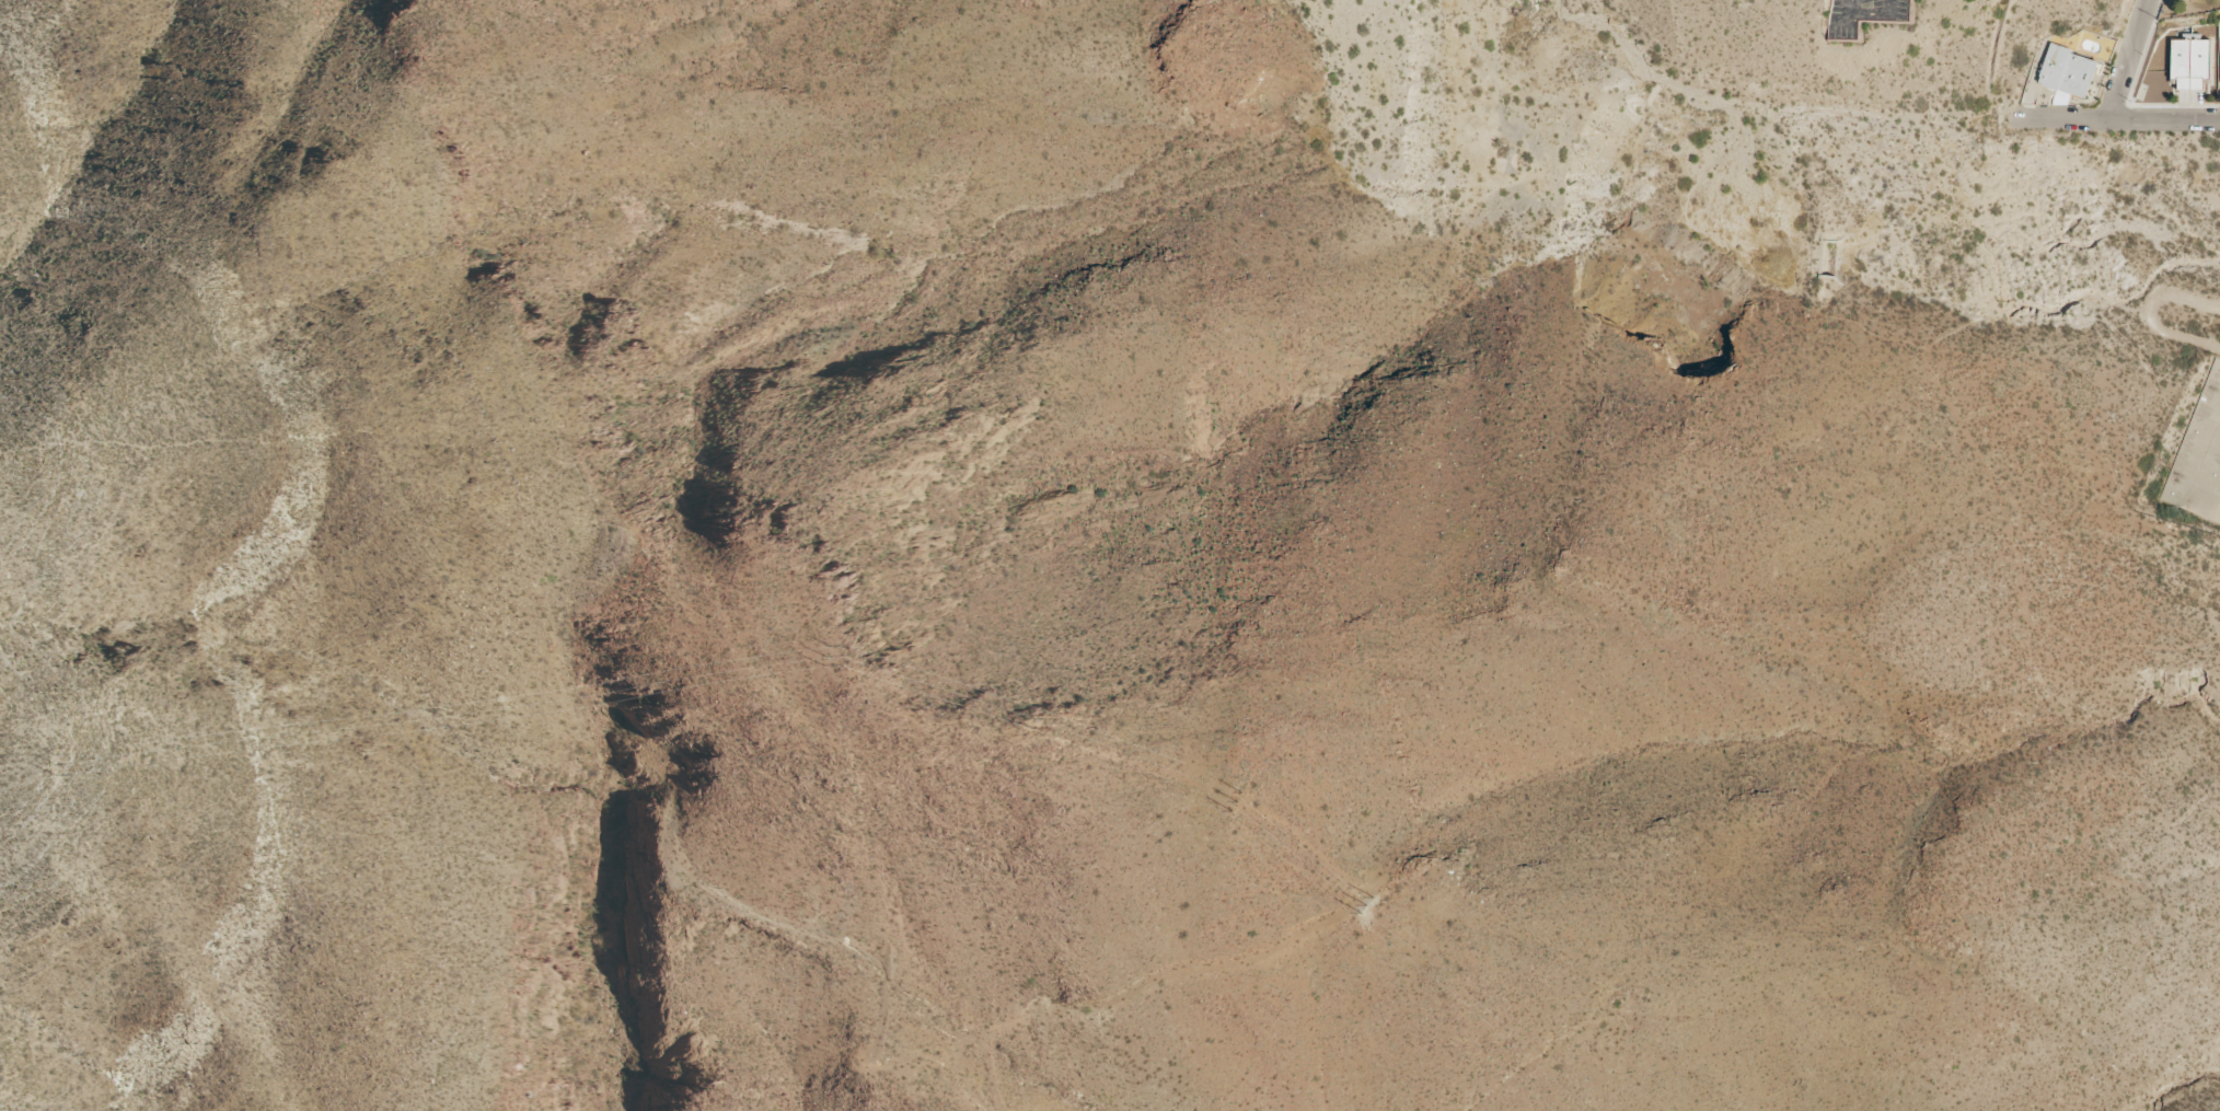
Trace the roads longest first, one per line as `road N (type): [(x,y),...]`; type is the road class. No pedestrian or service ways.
road 1 (residential): [(2013,117),(2219,119)]
road 2 (residential): [(2219,309),(2174,296),(2151,306),(2164,333),(2216,345)]
road 3 (residential): [(2148,0),(2116,119)]

